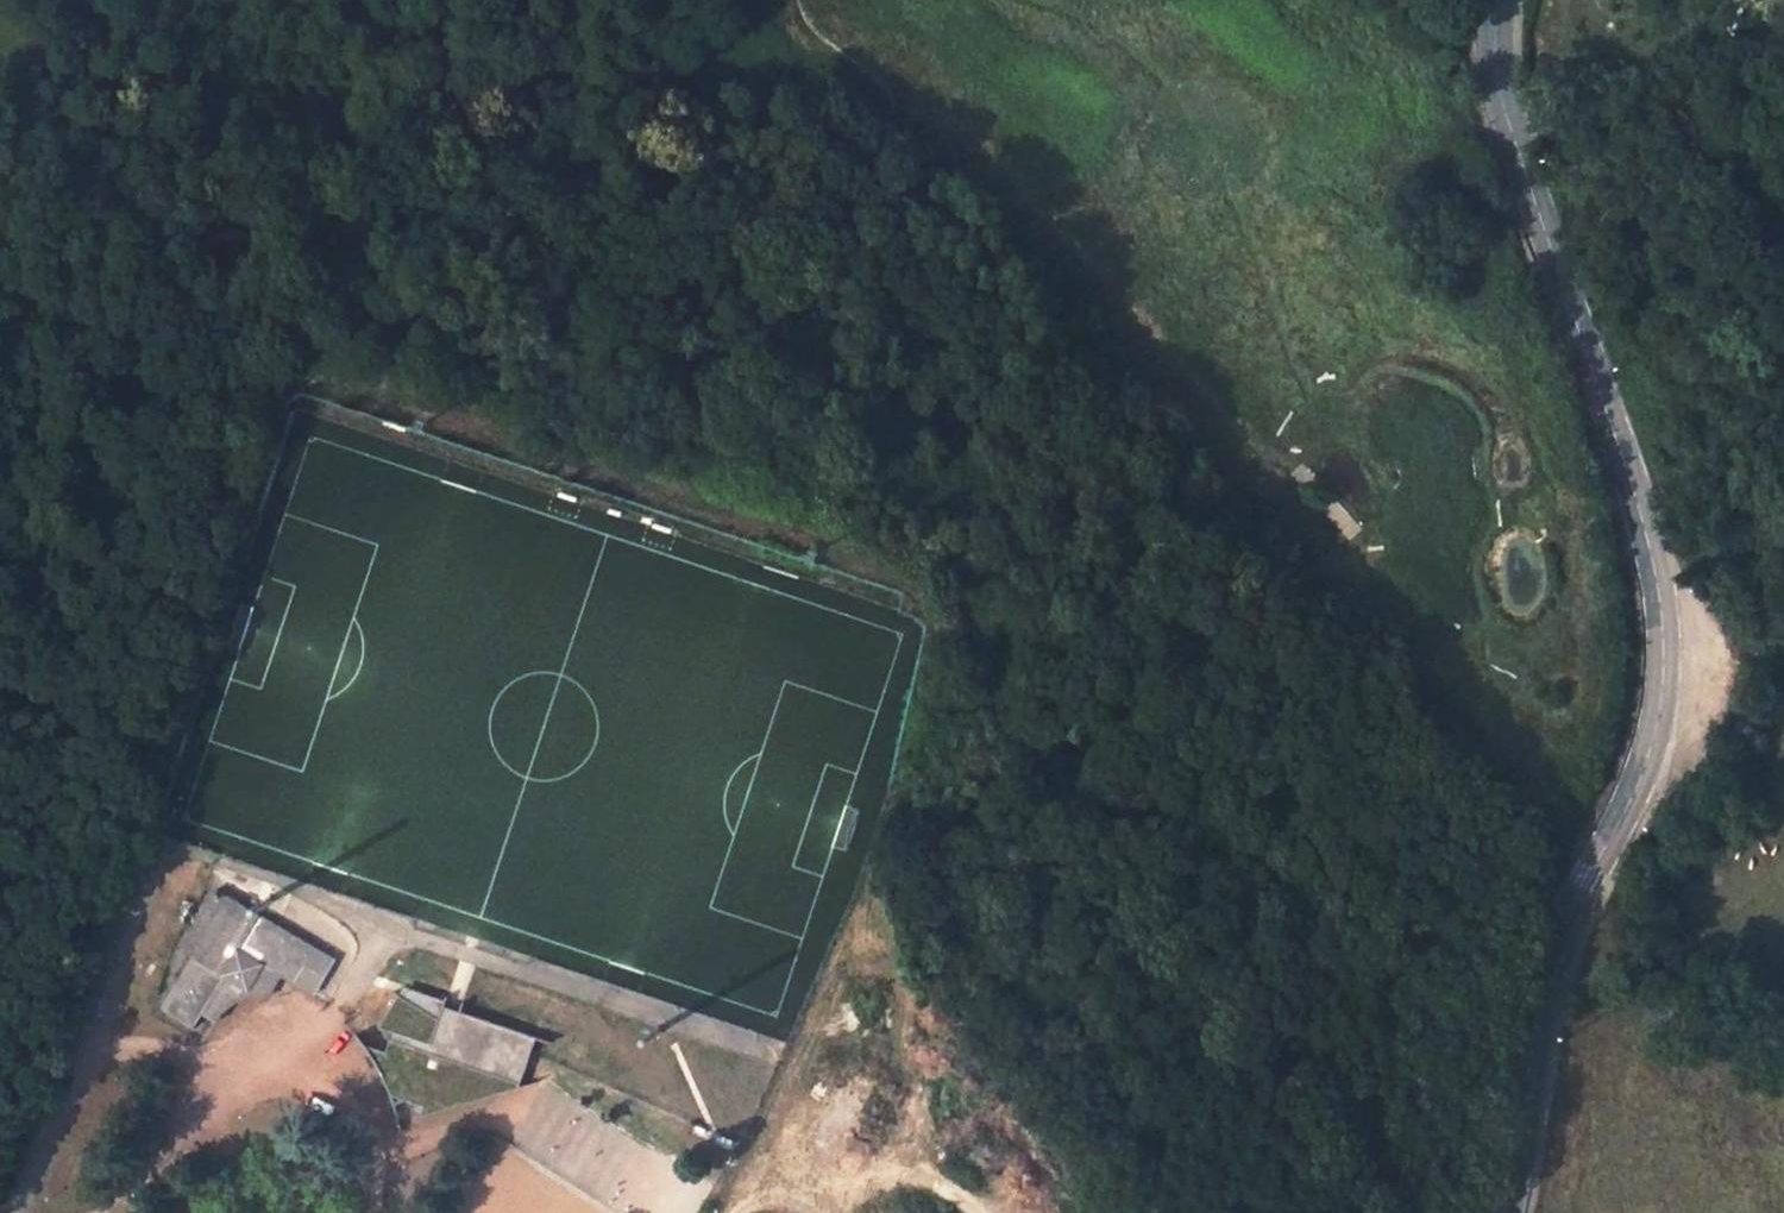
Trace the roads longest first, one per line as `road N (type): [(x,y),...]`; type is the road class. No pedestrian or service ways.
road 1 (tertiary): [(1495,0),(1502,97),(1634,488),(1657,577),(1665,655),(1638,786),(1565,923),(1544,980),(1504,1212)]
road 2 (residential): [(15,1212),(91,1043)]

